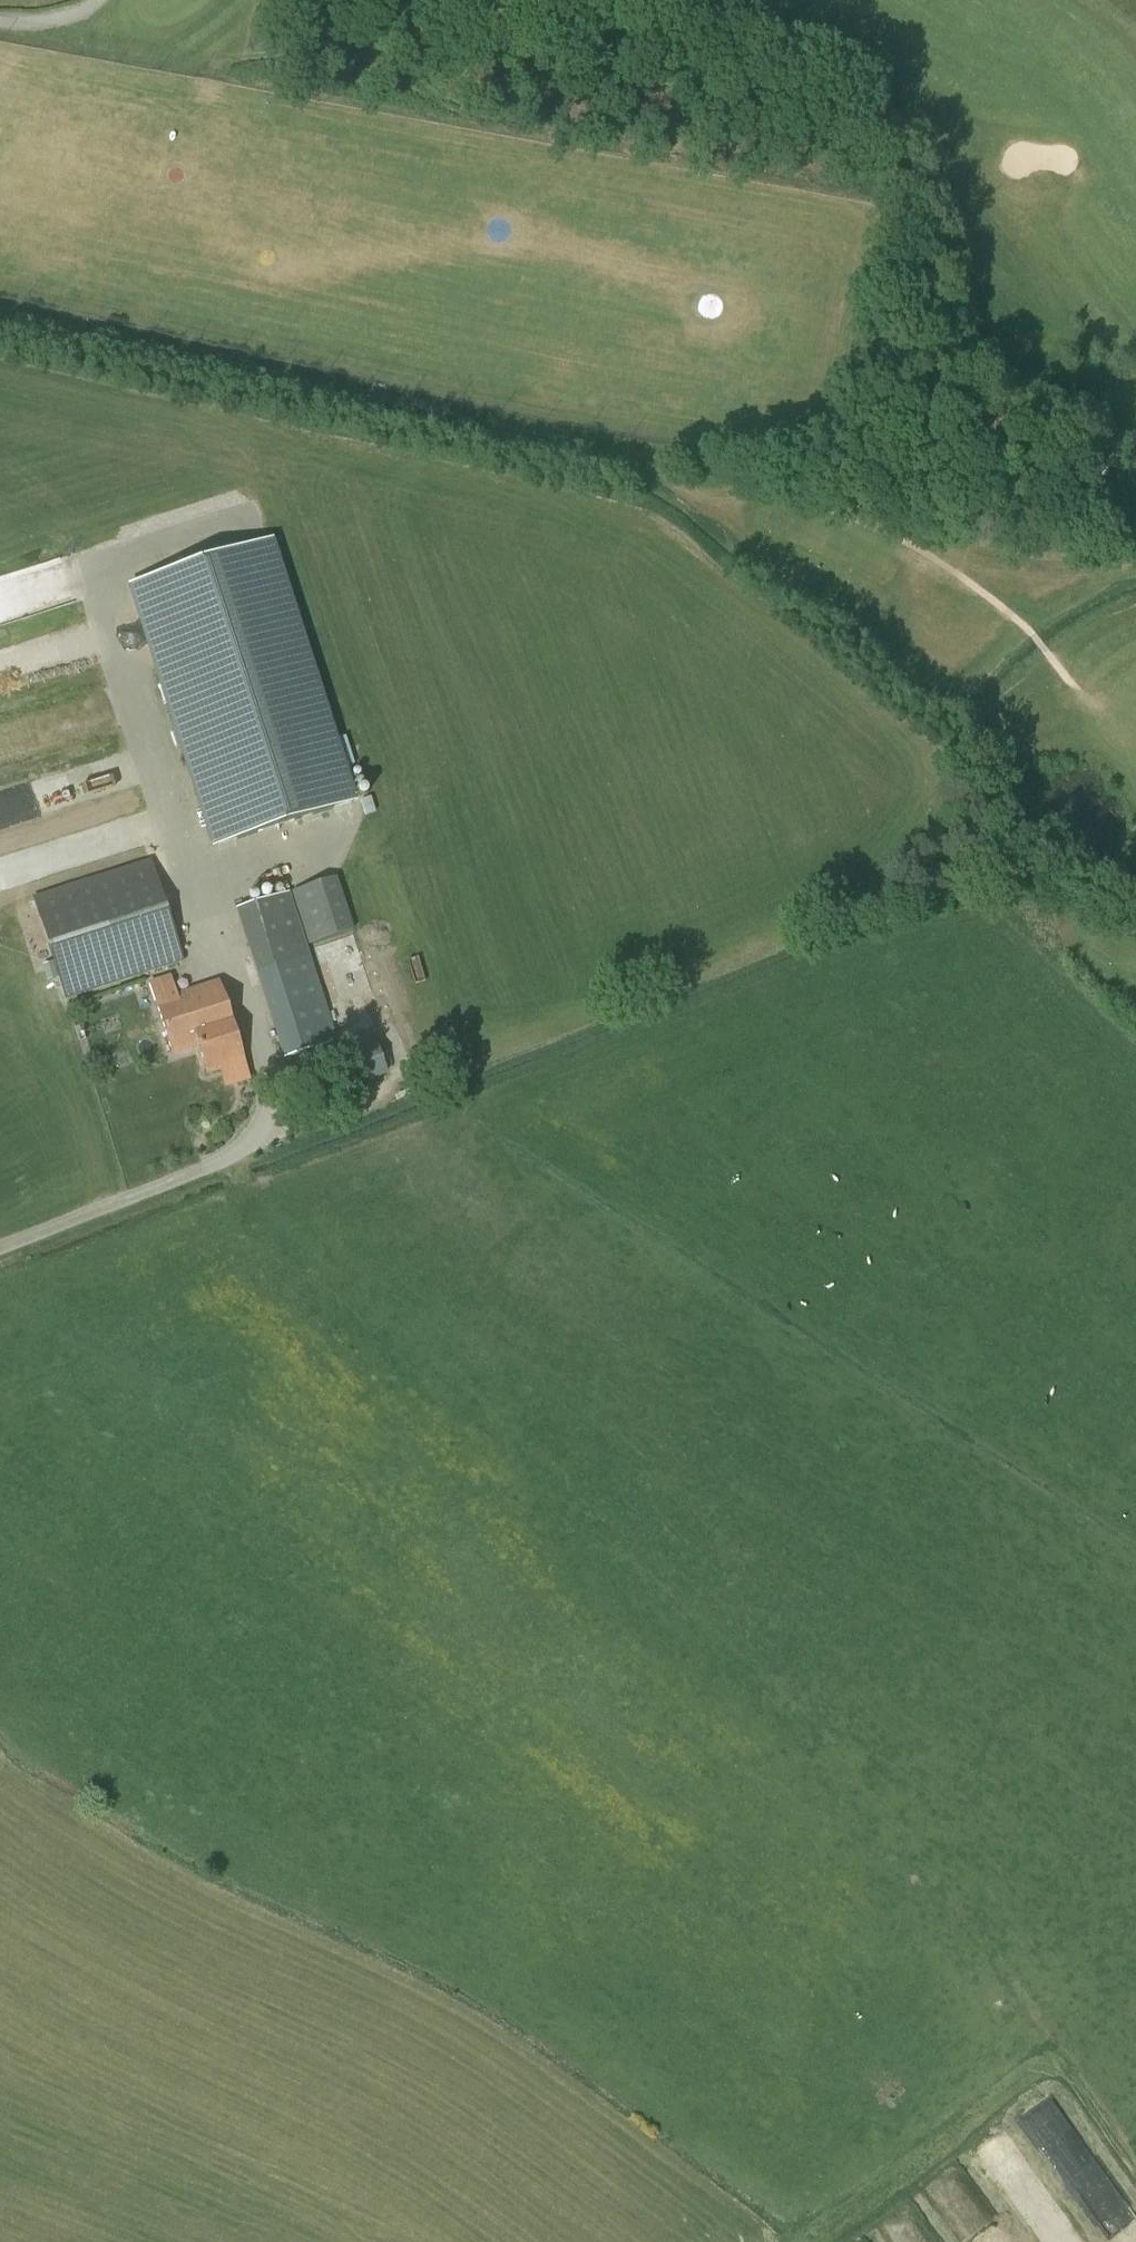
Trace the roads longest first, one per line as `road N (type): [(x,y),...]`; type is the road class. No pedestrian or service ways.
road 1 (track): [(0,1249),(211,1166)]

